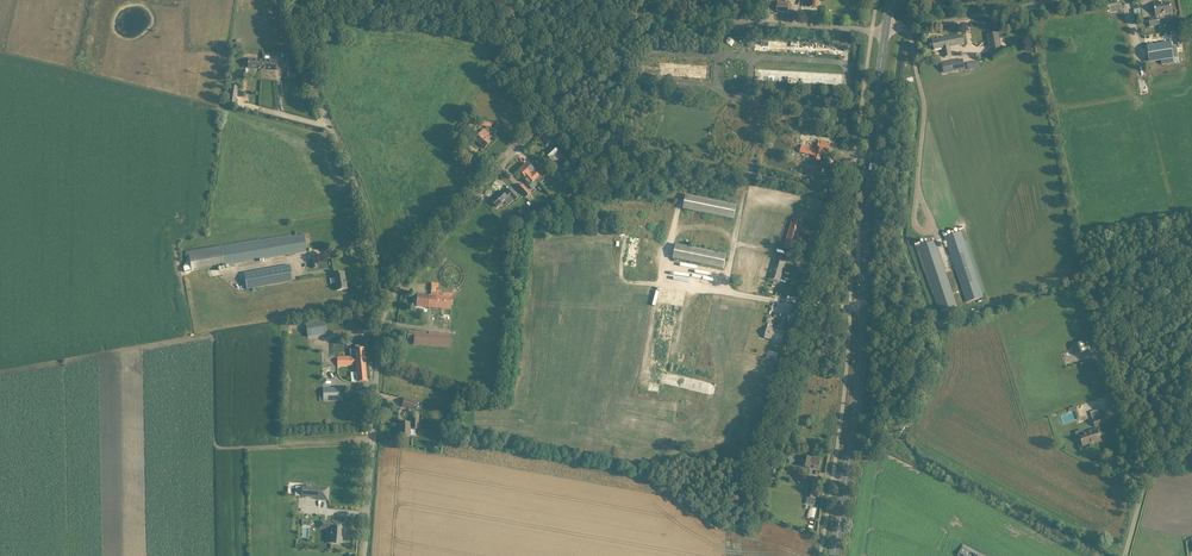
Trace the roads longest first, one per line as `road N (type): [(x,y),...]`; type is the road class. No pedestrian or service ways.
road 1 (unclassified): [(379,324),(413,263),(641,14)]
road 2 (unclassified): [(379,324),(364,210),(311,85),(289,0)]
road 3 (unclassified): [(641,14),(886,32)]
road 4 (unclassified): [(363,555),(379,324)]
road 5 (secondary): [(864,308),(842,511)]
road 6 (track): [(1191,291),(1146,477)]
road 7 (unclassified): [(886,32),(1066,0)]
road 8 (unclassified): [(814,306),(768,475)]
road 9 (unclassified): [(870,160),(846,164),(814,306)]
road 10 (unclassified): [(641,14),(480,0)]
road 11 (secondary): [(870,160),(864,308)]
road 12 (secondary): [(886,32),(870,160)]

